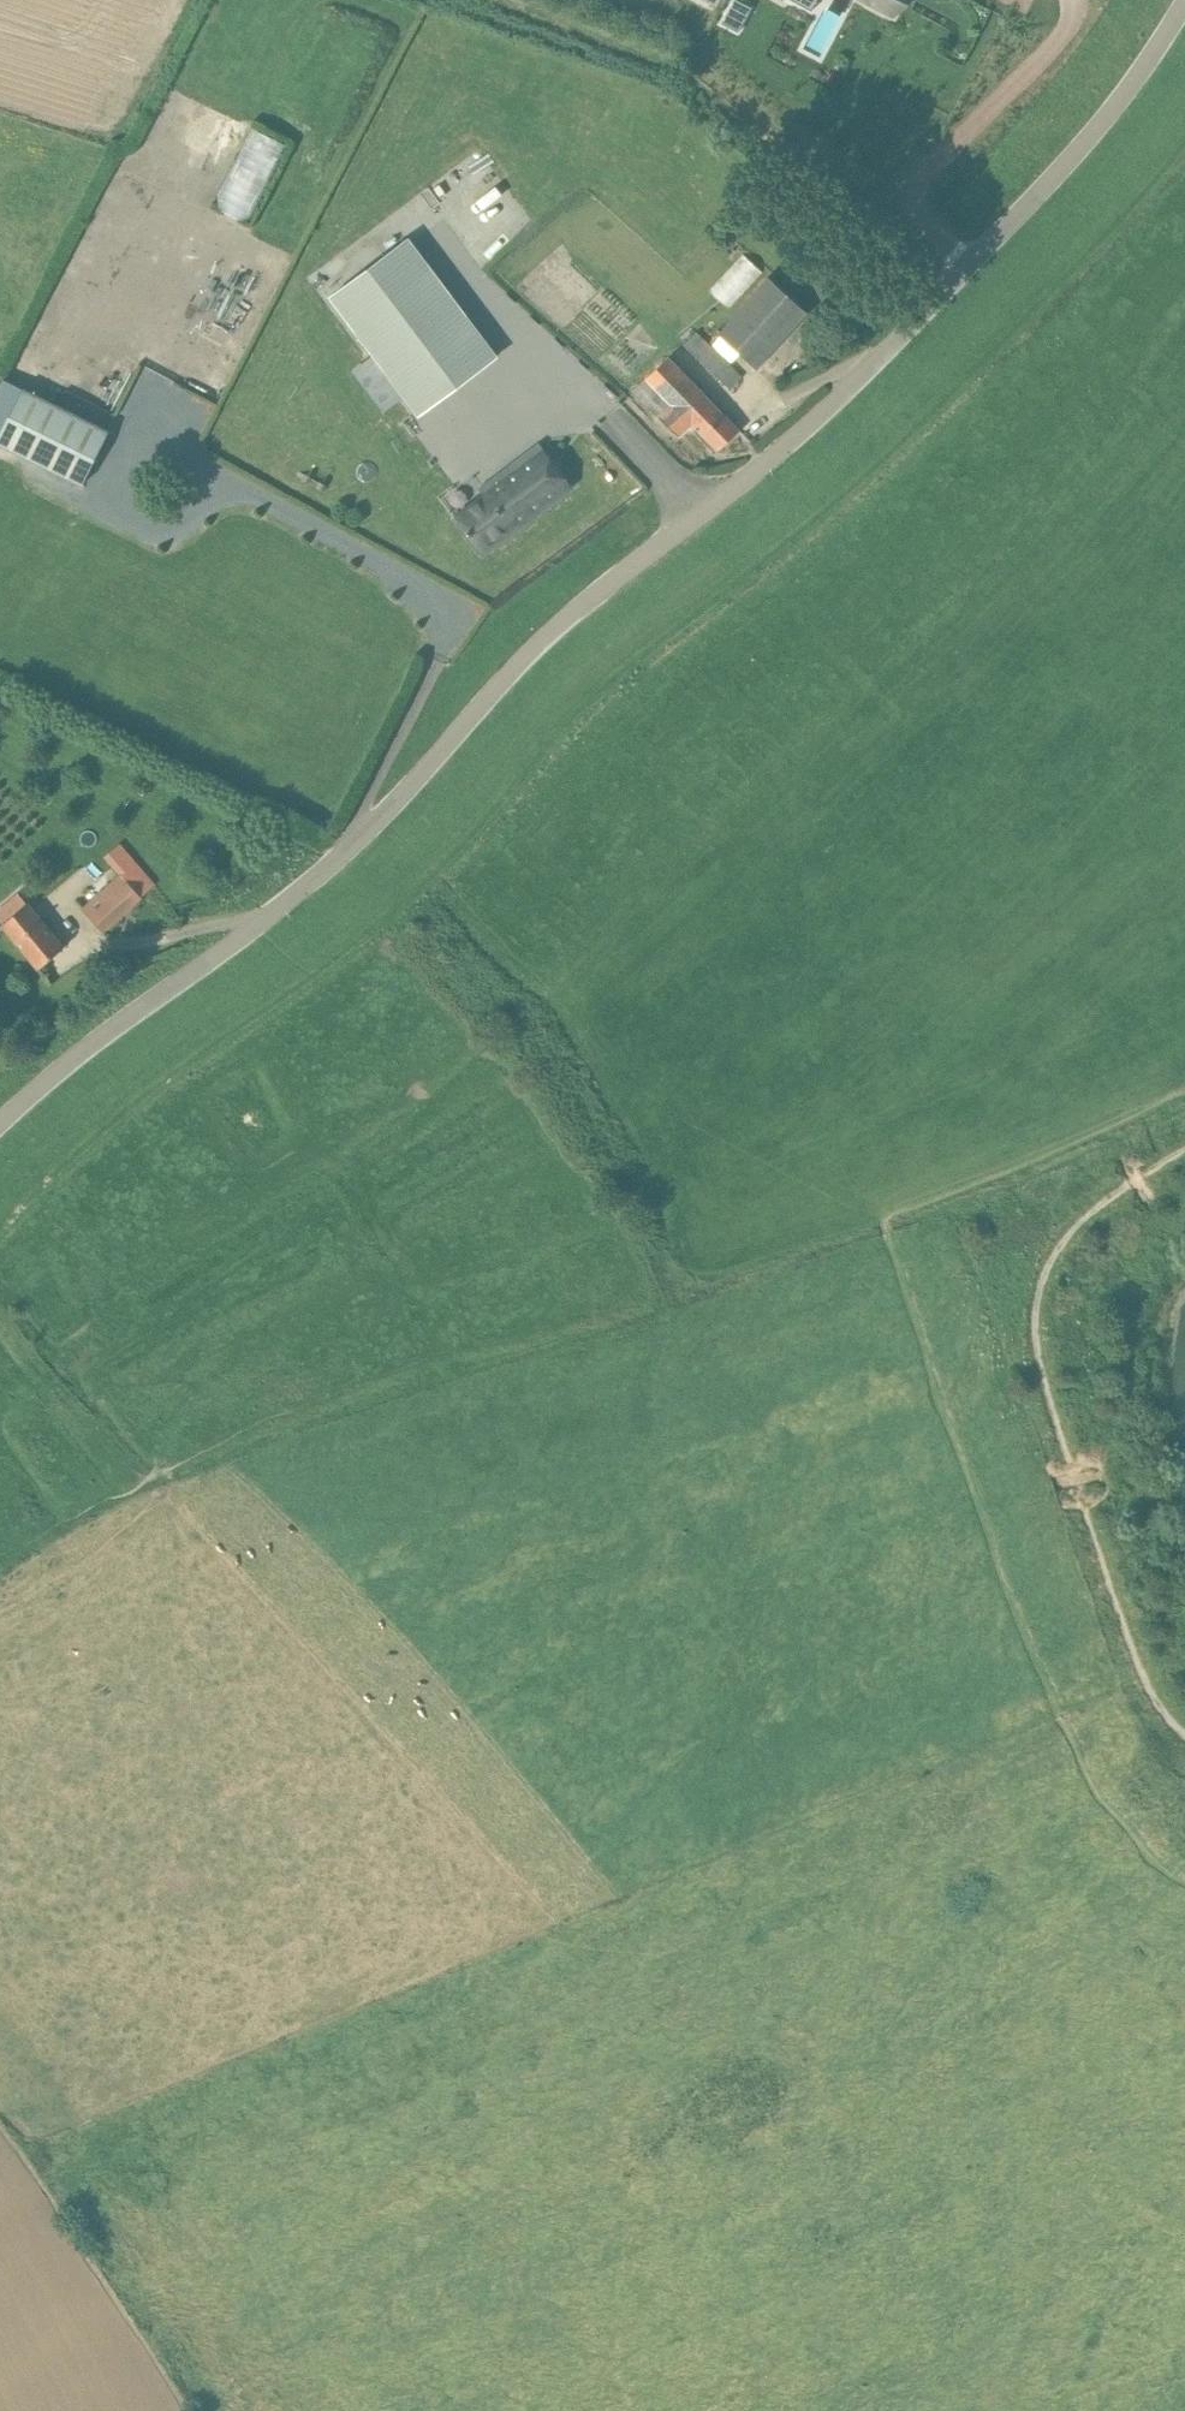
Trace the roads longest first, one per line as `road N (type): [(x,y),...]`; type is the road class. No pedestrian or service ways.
road 1 (unclassified): [(0,1122),(347,851),(522,659),(790,444),(971,263)]
road 2 (track): [(1184,1158),(1080,1224),(1044,1258),(1033,1301),(1045,1391),(1117,1610),(1184,1742)]
road 3 (residential): [(1072,0),(1074,15),(1059,37),(927,177),(921,193),(929,224),(971,263)]
road 4 (unclassified): [(971,263),(1132,83),(1183,0)]

